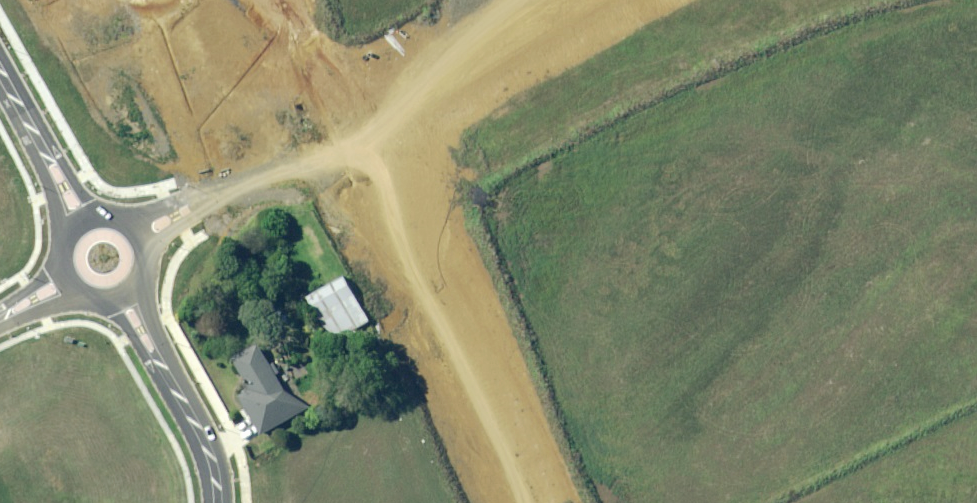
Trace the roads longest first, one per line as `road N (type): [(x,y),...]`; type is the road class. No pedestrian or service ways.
road 1 (unknown): [(191,205),(360,147),(647,0)]
road 2 (unknown): [(584,502),(360,147)]
road 3 (residential): [(218,502),(211,455),(130,297)]
road 4 (residential): [(82,220),(0,71)]

